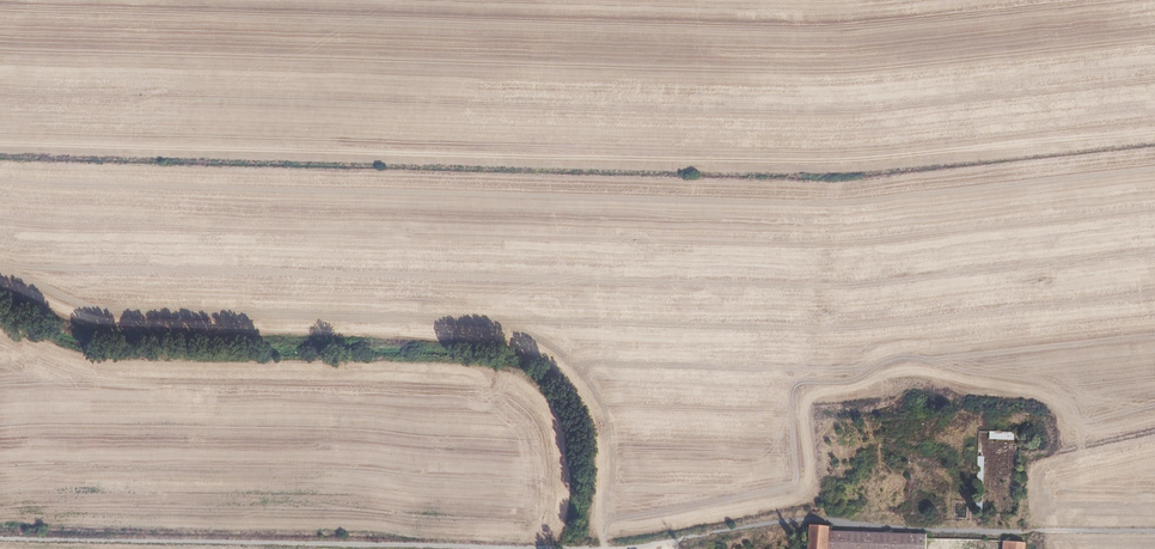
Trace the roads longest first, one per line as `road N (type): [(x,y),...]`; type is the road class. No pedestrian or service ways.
road 1 (track): [(0,539),(567,548)]
road 2 (track): [(596,548),(653,548),(798,519),(1154,530)]

